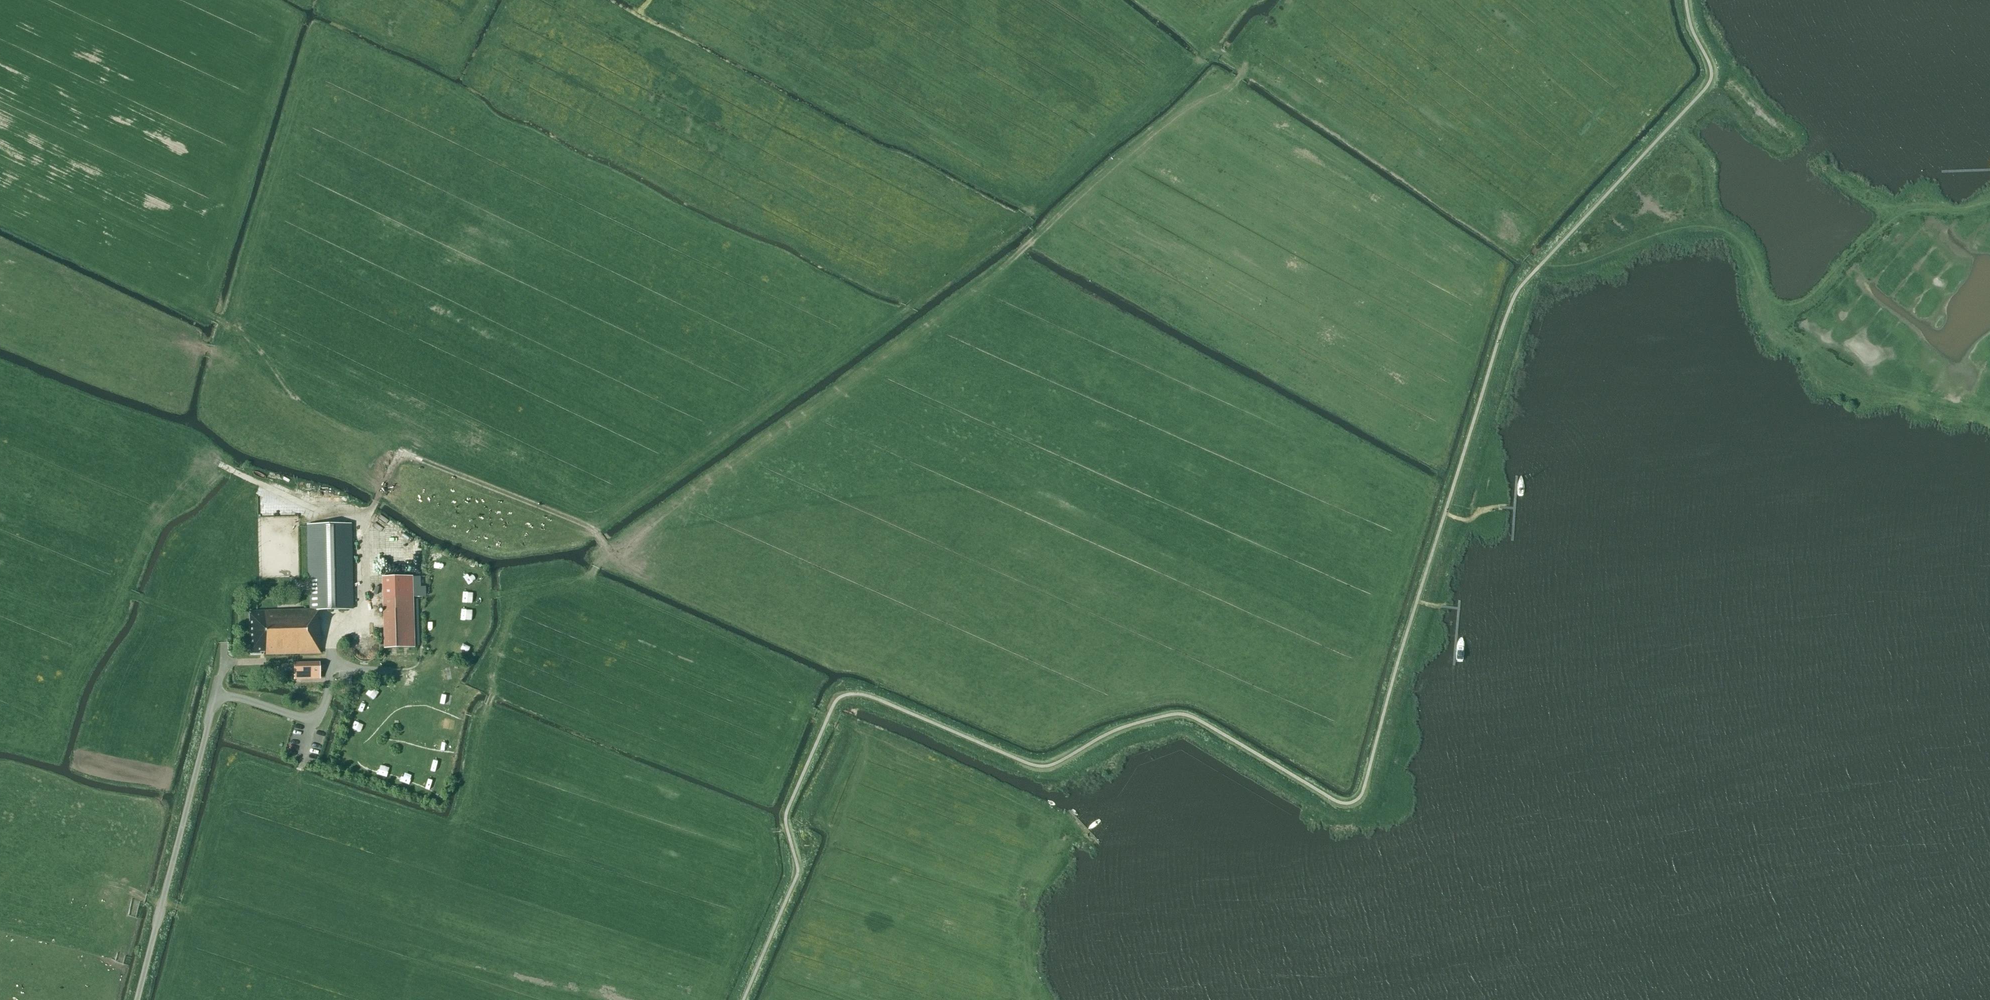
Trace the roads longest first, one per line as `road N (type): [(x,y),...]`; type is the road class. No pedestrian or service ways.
road 1 (track): [(1541,264),(1570,266),(1703,226),(1728,233),(1780,305),(1794,305),(1889,220),(1912,209),(1953,211),(1989,202)]
road 2 (unclassified): [(137,999),(223,643)]

